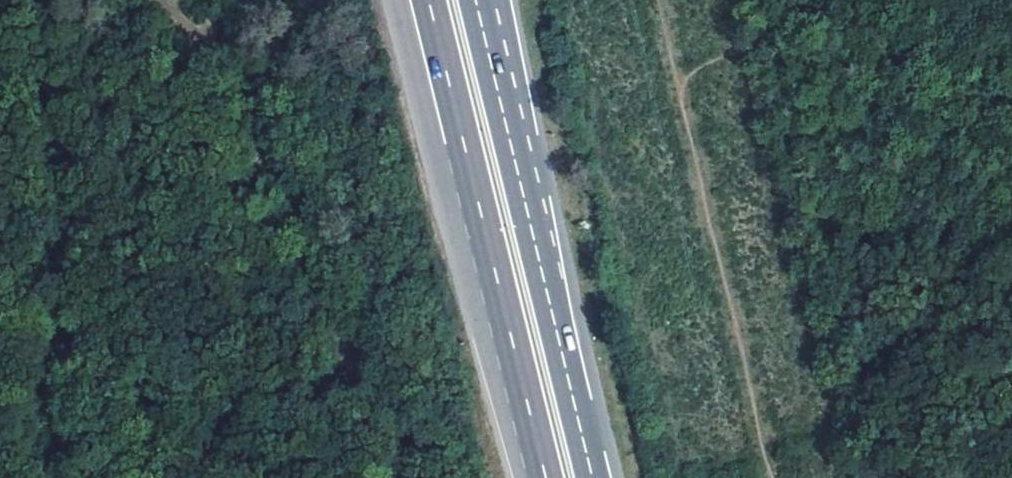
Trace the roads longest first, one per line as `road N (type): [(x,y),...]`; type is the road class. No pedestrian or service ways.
road 1 (motorway): [(592,477),(475,0)]
road 2 (track): [(770,477),(658,0)]
road 3 (motorway): [(473,183),(545,477)]
road 4 (motorway): [(395,0),(432,145),(473,183)]
road 5 (motorway): [(428,0),(473,183)]

